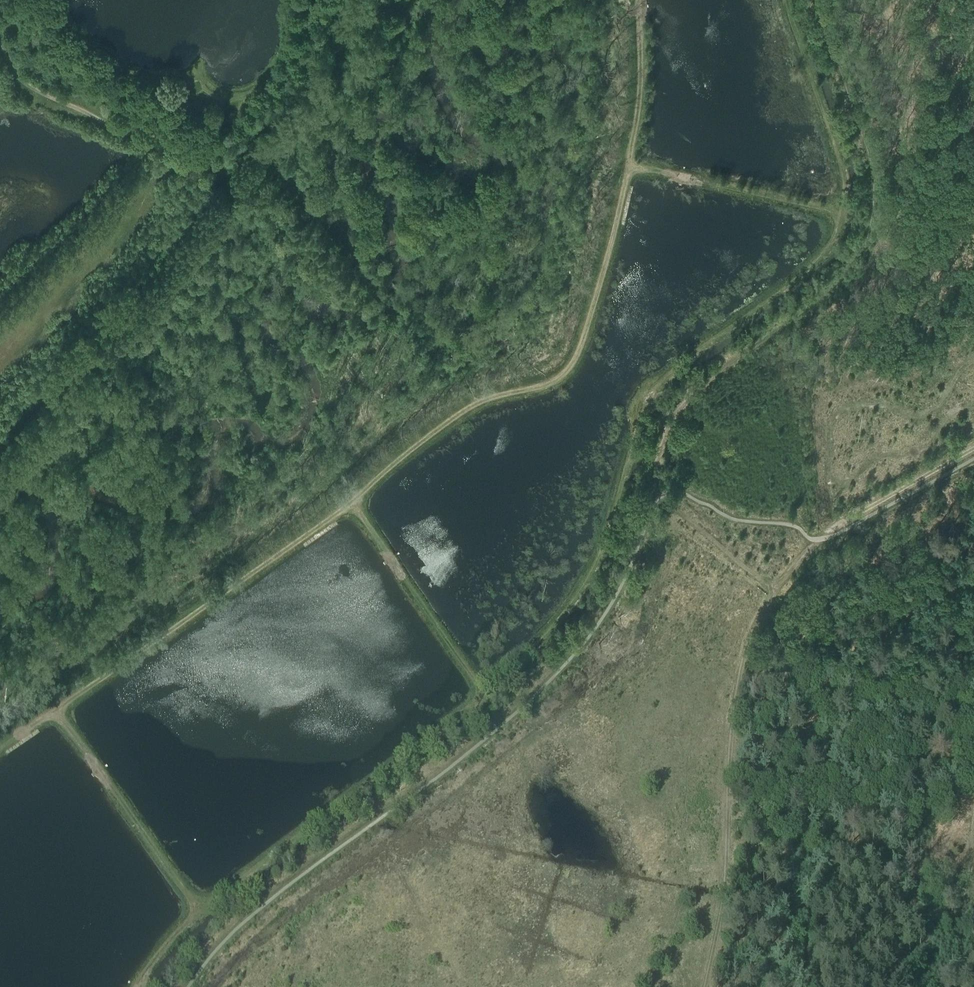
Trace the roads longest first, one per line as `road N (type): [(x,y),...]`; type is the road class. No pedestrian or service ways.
road 1 (track): [(649,497),(628,563),(596,622),(549,676),(253,908),(182,986)]
road 2 (track): [(477,402),(0,745)]
road 3 (track): [(673,416),(712,376),(825,296),(869,230),(874,176),(816,0)]
road 4 (track): [(646,400),(808,273),(834,238),(844,184),(786,0)]
road 5 (track): [(477,402),(557,380),(576,359),(603,284),(636,130),(639,0)]
road 6 (track): [(775,592),(746,656),(732,734),(726,876),(704,986)]
road 7 (track): [(0,470),(240,185)]
road 8 (track): [(0,50),(56,100),(163,140),(240,185)]
road 9 (track): [(861,522),(922,635),(948,708),(973,742)]
road 10 (track): [(628,166),(841,212)]
road 11 (track): [(973,448),(817,540)]
road 12 (track): [(271,148),(330,66),(364,0)]
road 13 (track): [(775,592),(658,499)]

